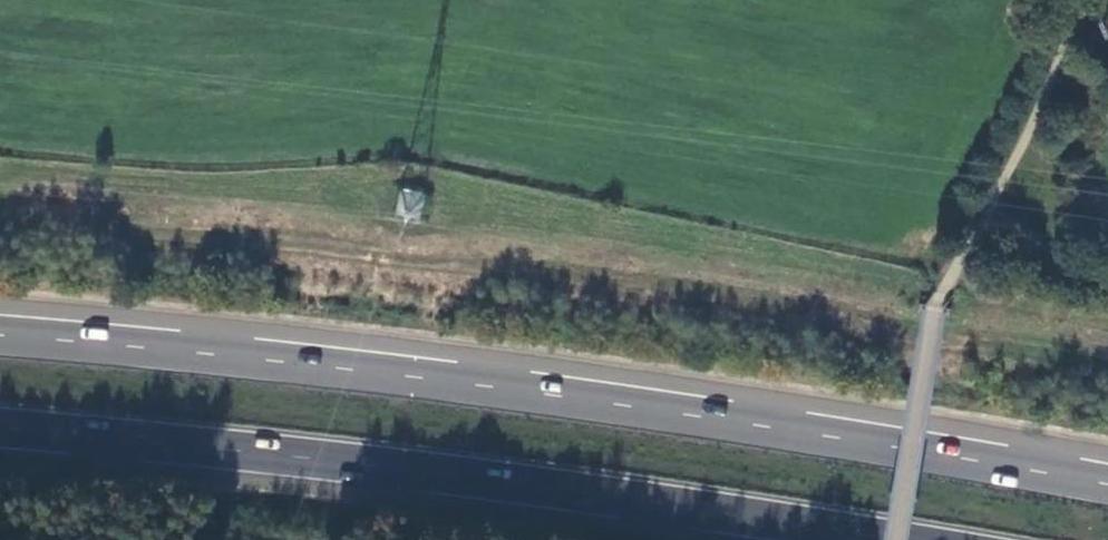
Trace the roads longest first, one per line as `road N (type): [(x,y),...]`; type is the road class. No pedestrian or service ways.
road 1 (trunk): [(1107,483),(574,396),(0,334)]
road 2 (trunk): [(0,426),(561,488),(897,539)]

